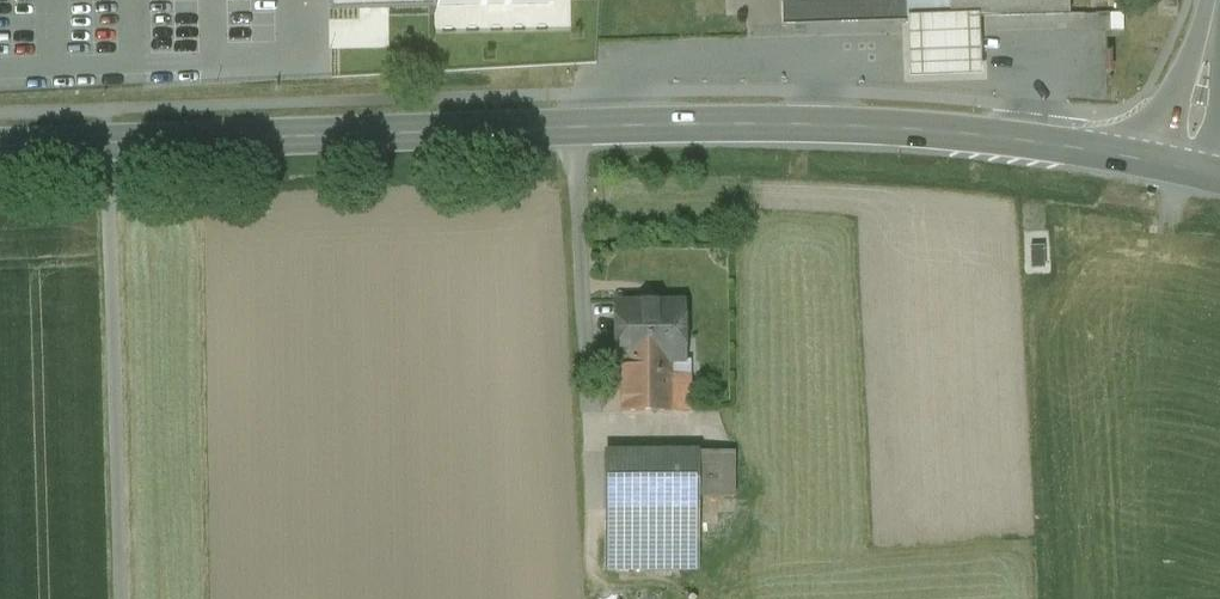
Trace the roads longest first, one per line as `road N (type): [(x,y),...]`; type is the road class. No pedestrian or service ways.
road 1 (primary): [(1188,170),(995,137),(792,124),(0,145)]
road 2 (track): [(108,142),(121,598)]
road 3 (tertiary): [(1217,0),(1188,170)]

